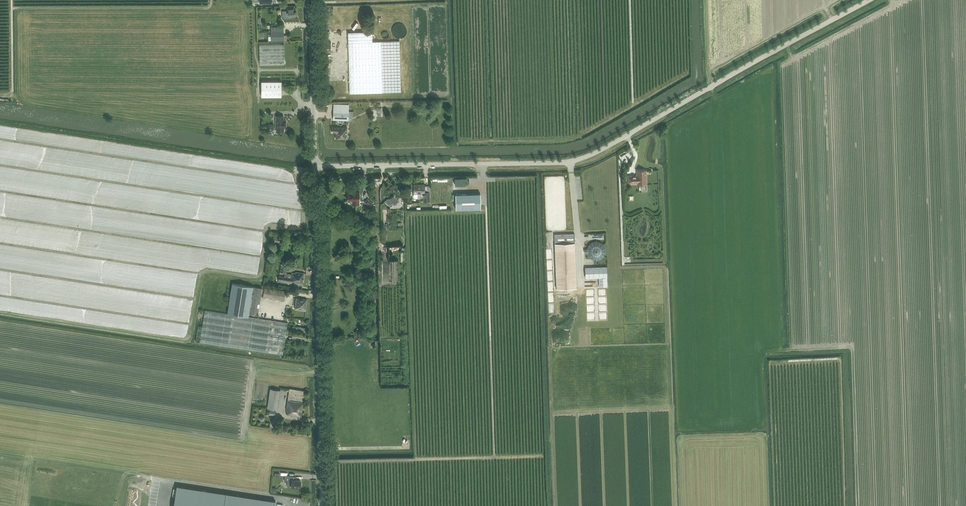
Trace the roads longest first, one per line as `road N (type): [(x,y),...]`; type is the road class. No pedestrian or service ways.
road 1 (unclassified): [(315,167),(587,157),(864,0)]
road 2 (unclassified): [(324,505),(315,167)]
road 3 (track): [(315,167),(0,123)]
road 4 (unclassified): [(315,167),(310,0)]

